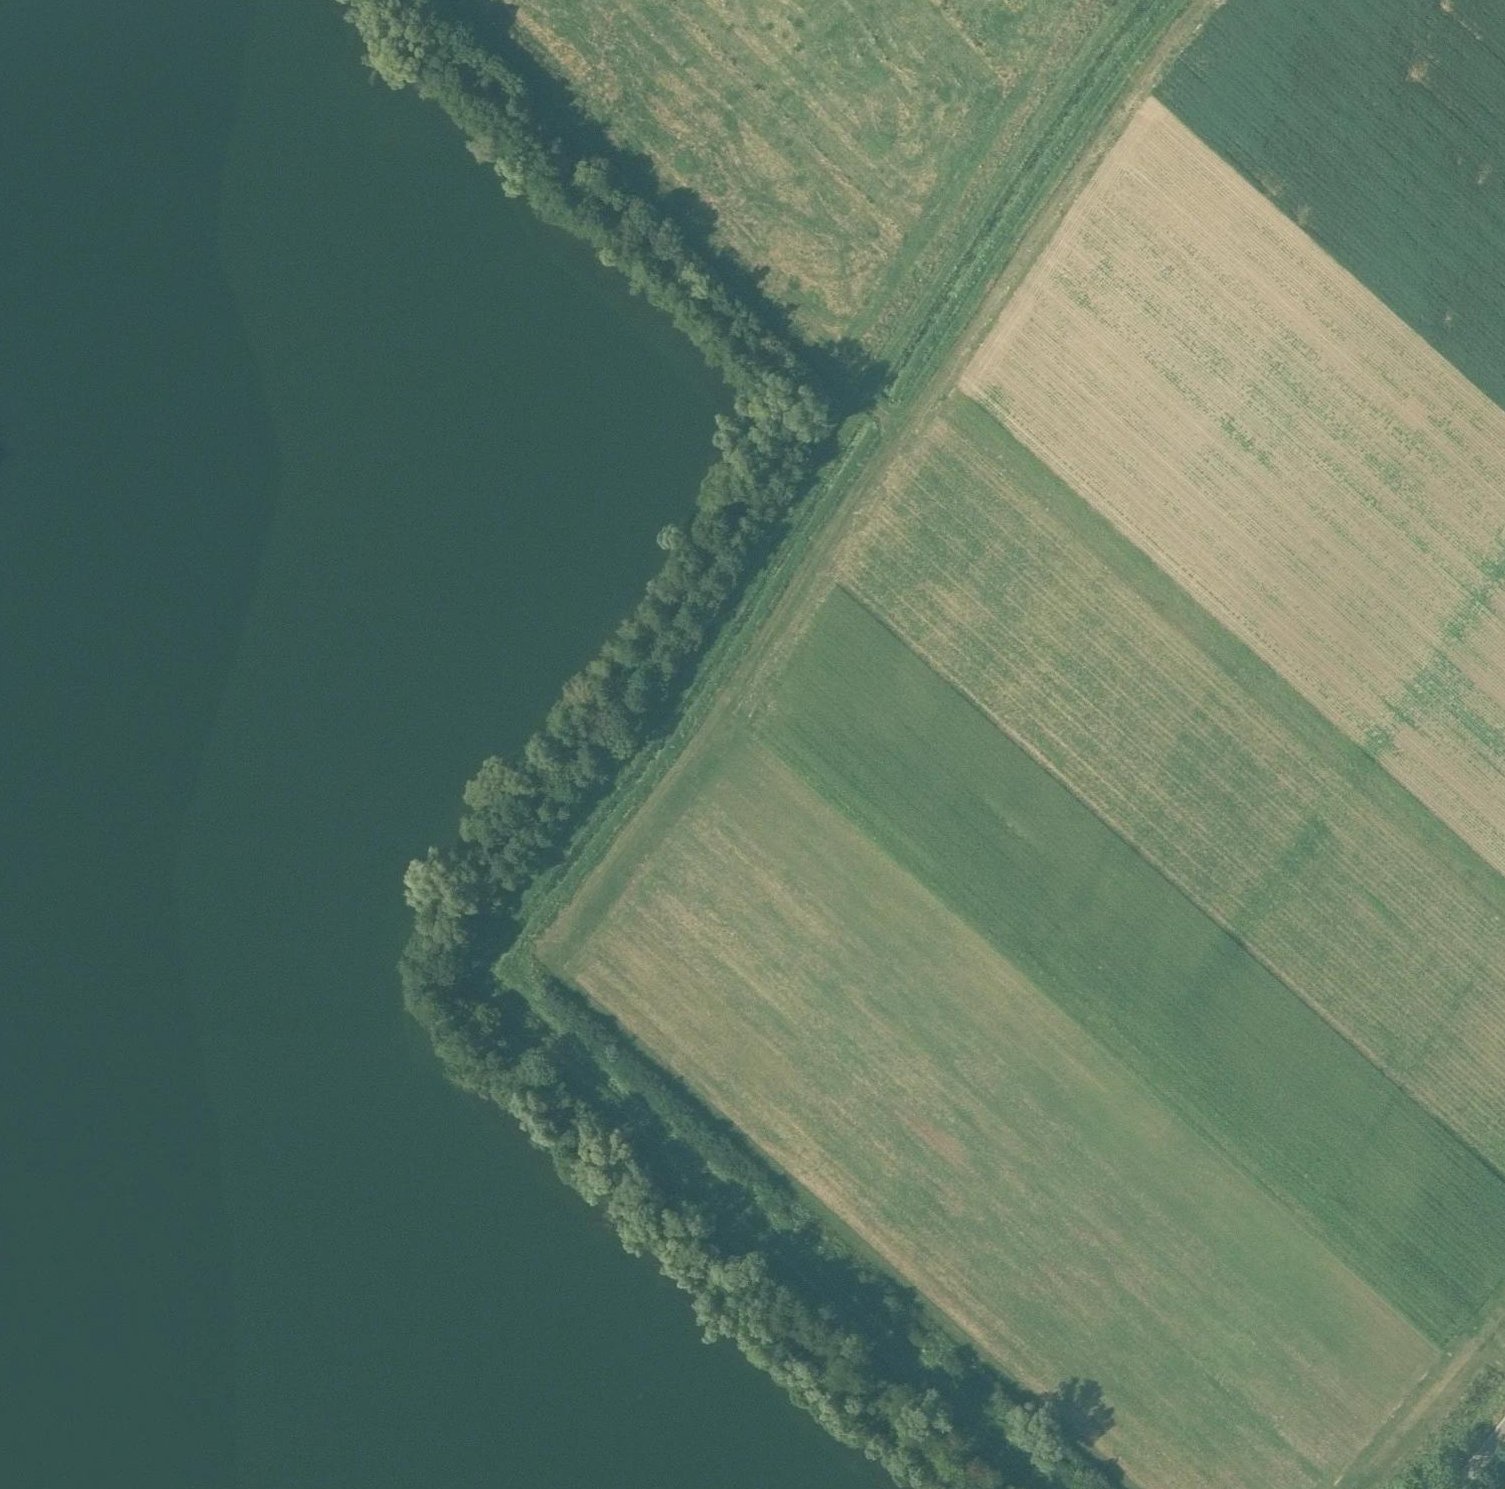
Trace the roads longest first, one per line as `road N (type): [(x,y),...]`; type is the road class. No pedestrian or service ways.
road 1 (track): [(1115,0),(971,202),(750,563),(463,956),(488,997),(1023,1488)]
road 2 (track): [(856,397),(893,427),(784,614),(707,720),(857,833),(1041,1000),(1504,1357)]

